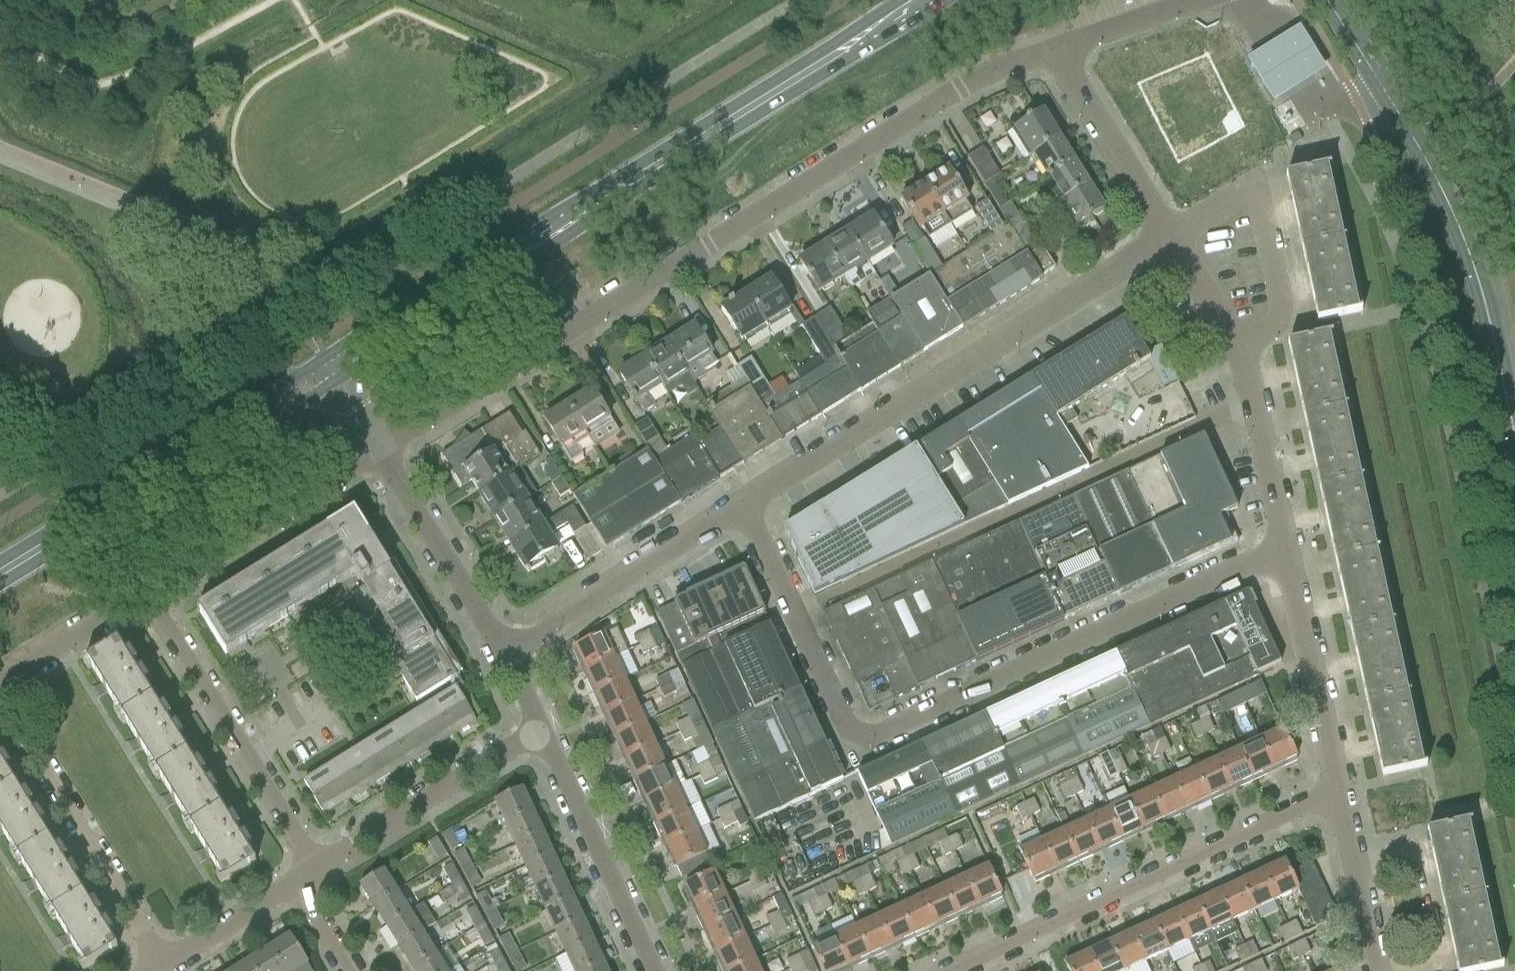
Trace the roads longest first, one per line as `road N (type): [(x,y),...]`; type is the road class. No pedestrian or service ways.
road 1 (residential): [(378,457),(1008,68),(1051,54)]
road 2 (unclassified): [(1286,556),(867,745),(849,738),(746,511)]
road 3 (secondary): [(330,374),(920,0)]
road 4 (unclassified): [(746,511),(1171,242)]
road 5 (tertiary): [(1514,428),(1490,313),(1467,249),(1427,159),(1331,0)]
road 6 (residential): [(954,970),(1337,794)]
road 7 (residential): [(315,870),(148,593)]
road 8 (residential): [(161,965),(0,704)]
road 9 (unclassified): [(506,655),(746,511)]
road 10 (unclassified): [(1171,242),(1240,201),(1255,206),(1285,314),(1242,367)]
road 11 (residential): [(148,593),(378,457)]
road 12 (residential): [(315,870),(538,736)]
road 13 (residential): [(650,970),(538,736)]
road 14 (residential): [(1337,794),(1286,556)]
road 15 (residential): [(506,655),(378,457)]
road 16 (secondary): [(0,576),(195,455)]
road 17 (residential): [(1171,242),(1051,54)]
road 18 (residential): [(1286,556),(1242,367)]
road 19 (residential): [(1374,970),(1337,794)]
road 20 (residential): [(0,686),(148,593)]
road 21 (residential): [(1051,54),(1206,0)]
road 22 (secondary): [(330,374),(277,391),(195,455)]
road 23 (residential): [(161,965),(296,881)]
road 24 (secondary): [(195,455),(288,411),(330,374)]
road 25 (residential): [(1242,367),(1171,242)]

